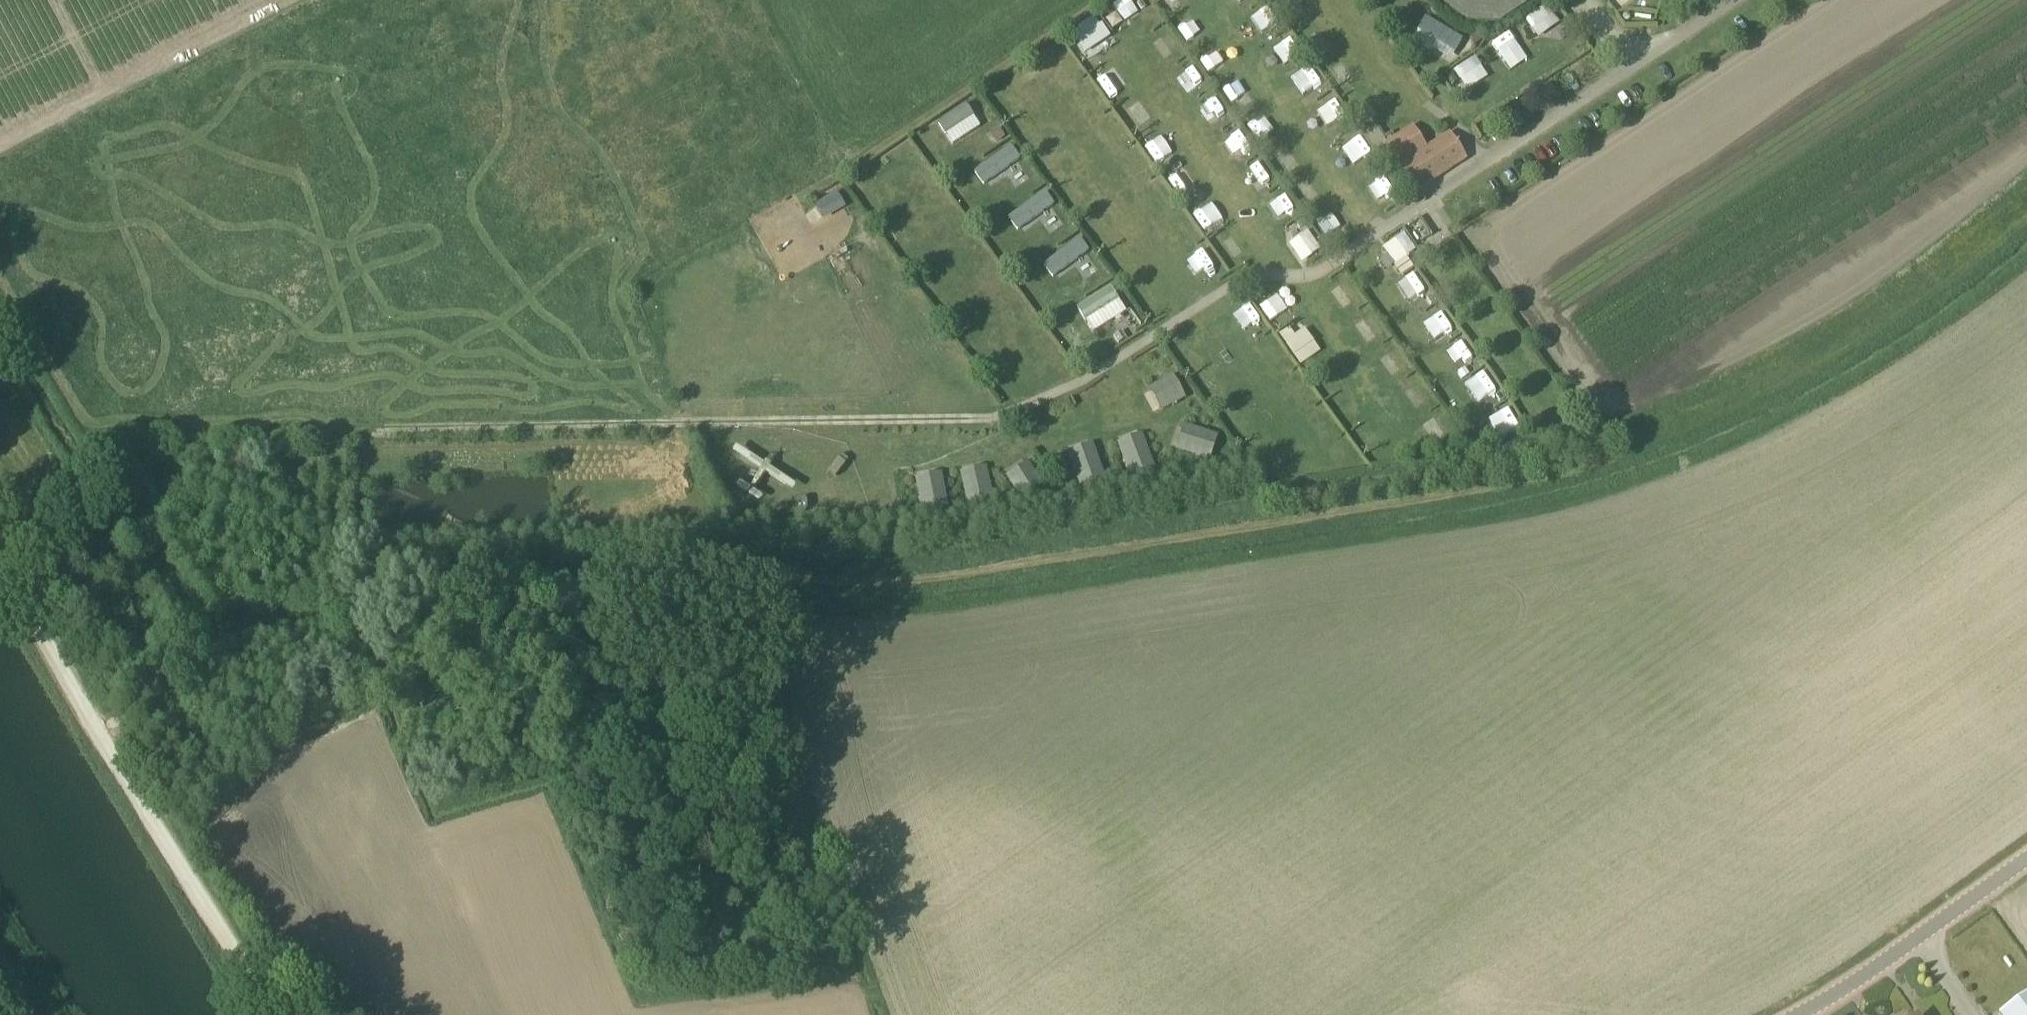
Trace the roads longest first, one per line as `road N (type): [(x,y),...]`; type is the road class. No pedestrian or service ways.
road 1 (track): [(0,563),(244,965),(285,1014)]
road 2 (unclassified): [(1794,1014),(2026,855)]

